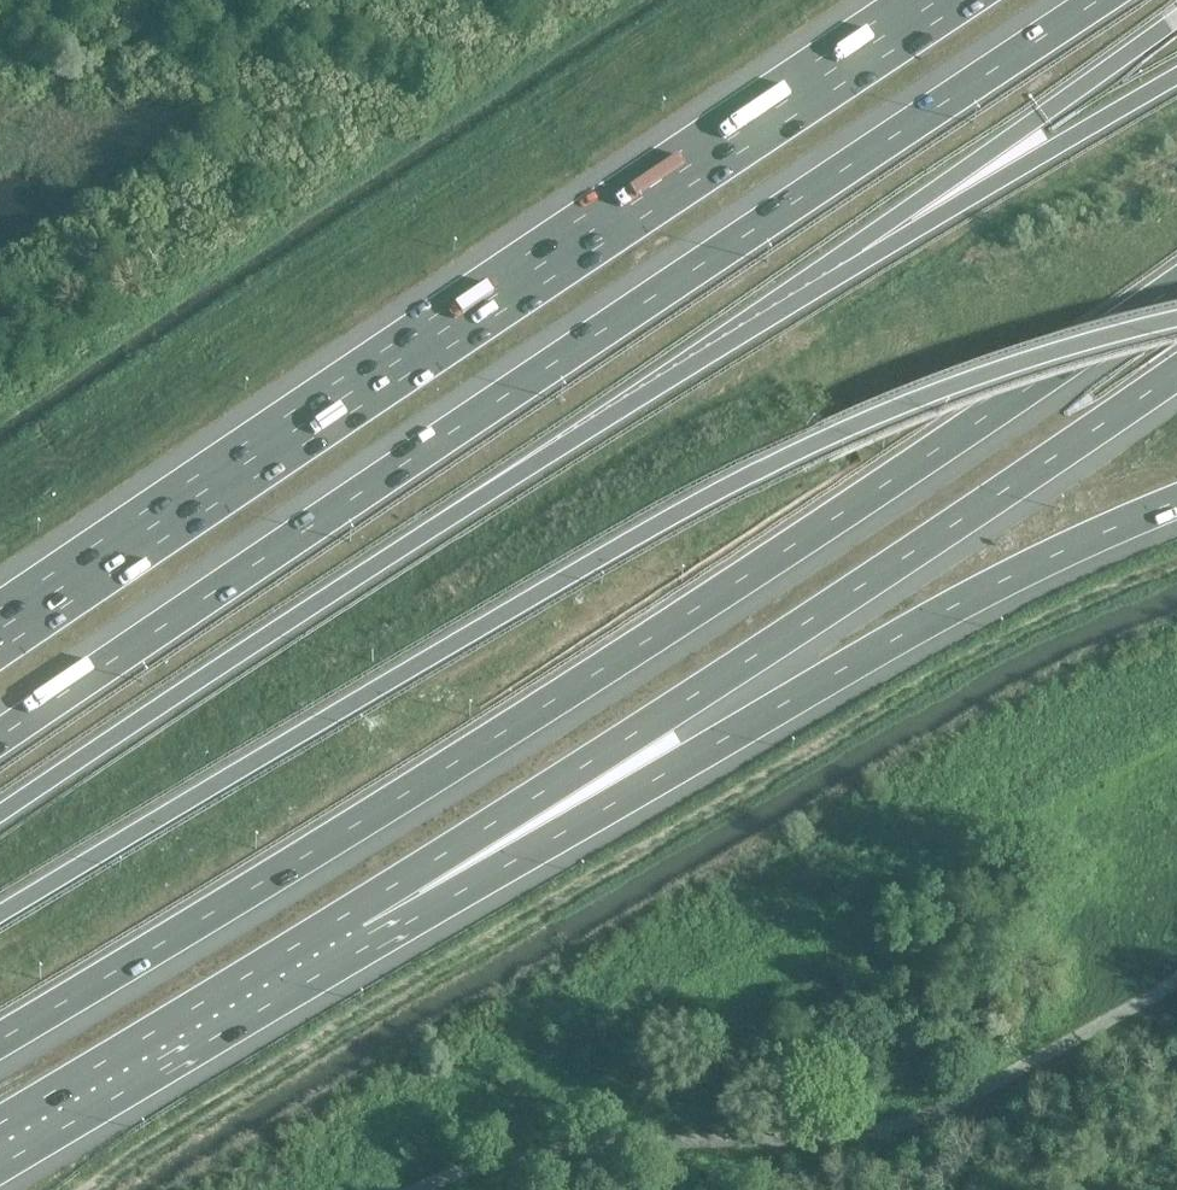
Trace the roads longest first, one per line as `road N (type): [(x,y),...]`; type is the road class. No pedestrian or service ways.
road 1 (motorway): [(0,1036),(626,652),(1176,282)]
road 2 (motorway): [(1098,0),(0,739)]
road 3 (motorway): [(0,912),(519,602),(750,474),(948,387),(1176,318)]
road 4 (motorway): [(937,0),(0,623)]
road 5 (motorway): [(0,815),(839,267)]
road 6 (motorway): [(353,928),(527,800),(1176,370)]
road 7 (motorway): [(353,928),(550,840),(919,621),(1176,502)]
road 8 (motorway): [(1176,18),(888,218),(839,267)]
road 9 (motorway): [(0,1144),(353,928)]
road 10 (motorway): [(839,267),(1176,76)]

